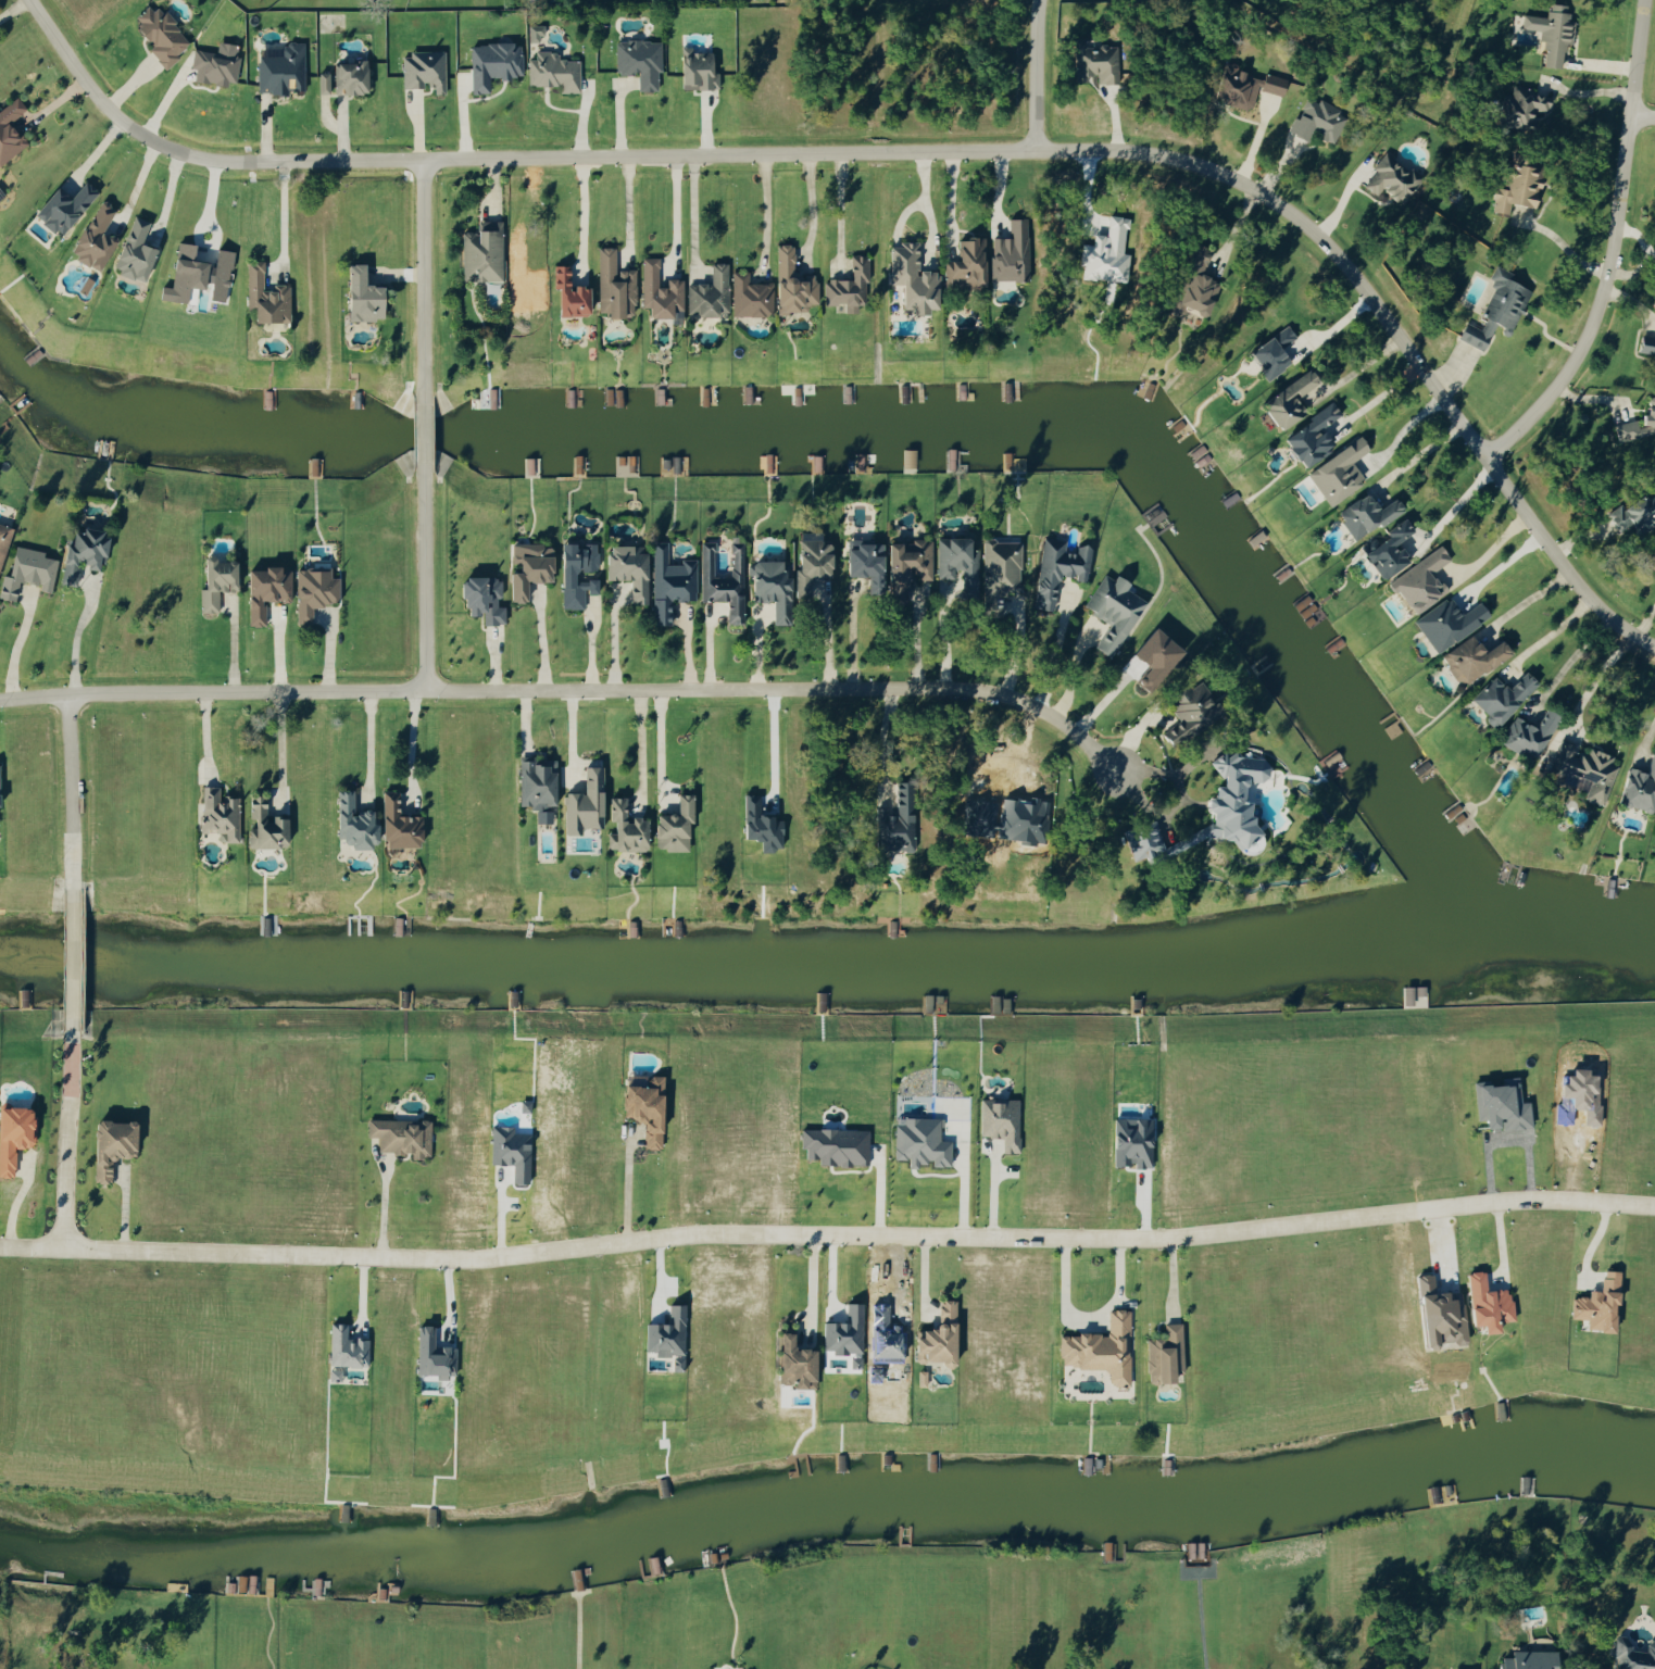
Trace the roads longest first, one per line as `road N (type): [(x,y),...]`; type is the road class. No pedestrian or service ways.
road 1 (residential): [(1654,1206),(1529,1199),(1137,1239),(703,1233),(456,1259),(0,1246)]
road 2 (residential): [(1489,456),(1443,405),(1404,342),(1279,204),(1138,153),(185,155),(109,118),(33,0)]
road 3 (residential): [(1114,769),(1036,708),(969,689),(122,691),(0,700)]
road 4 (residential): [(1627,112),(1590,340),(1489,456)]
road 5 (residential): [(1654,649),(1603,618),(1564,574),(1489,456)]
road 6 (residential): [(419,396),(421,159)]
road 7 (residential): [(61,1247),(68,1030)]
road 8 (residential): [(424,690),(422,474)]
road 9 (residential): [(1036,0),(1032,150)]
road 10 (residential): [(68,1030),(70,888)]
road 11 (residential): [(70,832),(65,694)]

